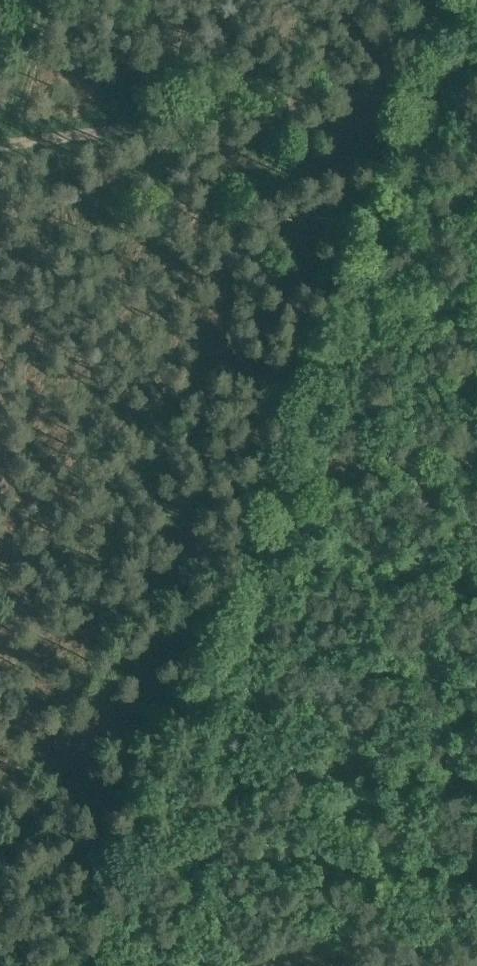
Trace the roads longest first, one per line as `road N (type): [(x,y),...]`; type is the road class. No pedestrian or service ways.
road 1 (track): [(97,965),(476,32)]
road 2 (track): [(279,965),(476,932)]

